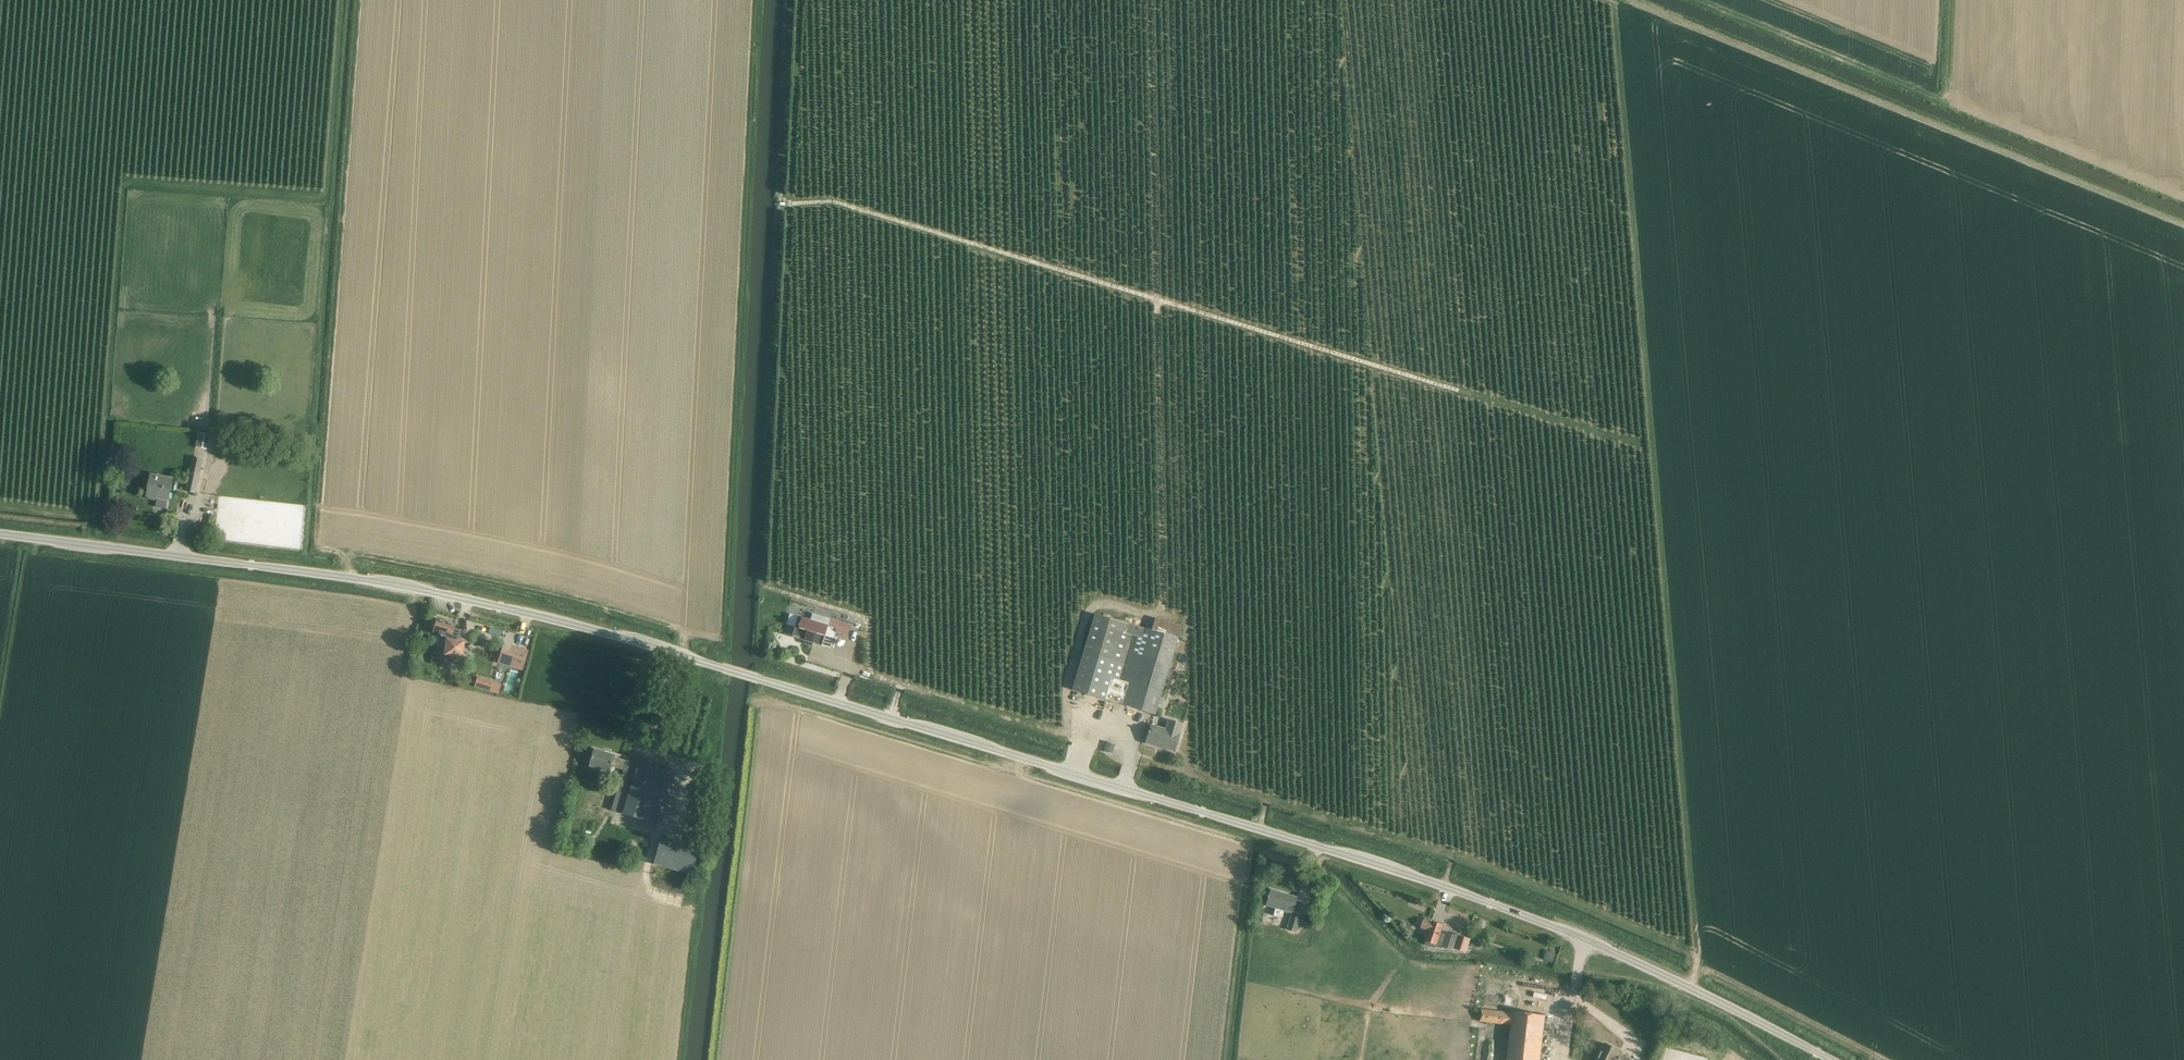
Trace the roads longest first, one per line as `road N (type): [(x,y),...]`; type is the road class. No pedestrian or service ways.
road 1 (unclassified): [(1845,1059),(1694,980),(1553,923),(525,619),(374,591),(0,546)]

